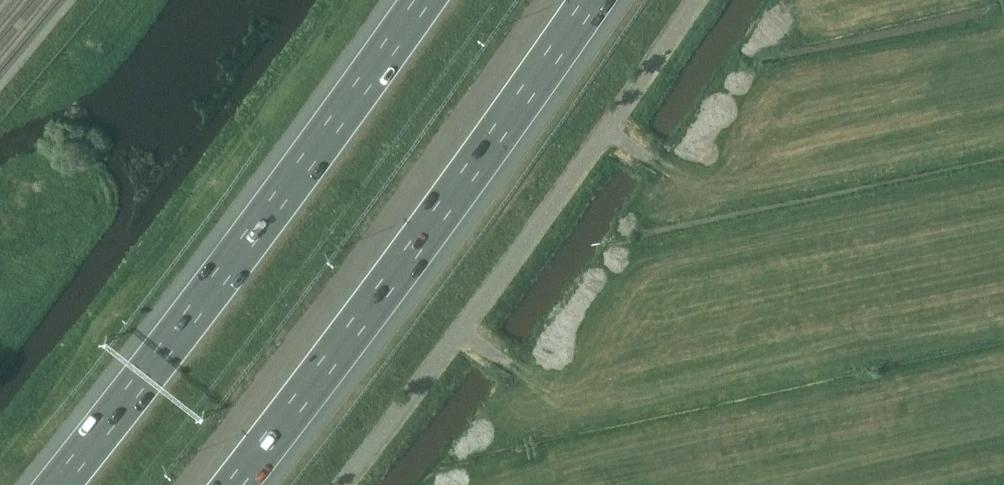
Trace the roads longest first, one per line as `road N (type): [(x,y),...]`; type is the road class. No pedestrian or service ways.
road 1 (motorway): [(421,0),(223,274),(57,484)]
road 2 (motorway): [(233,484),(595,0)]
road 3 (unclassified): [(349,484),(698,0)]

